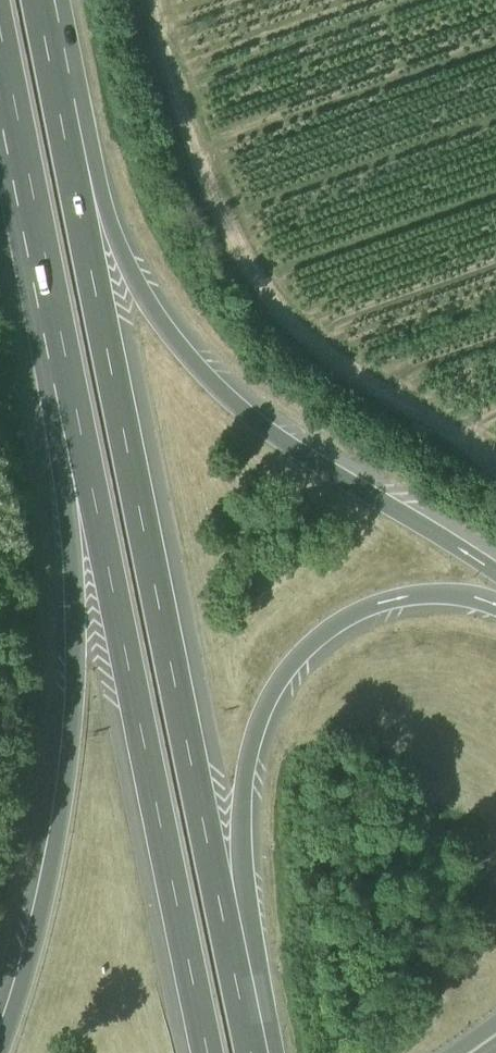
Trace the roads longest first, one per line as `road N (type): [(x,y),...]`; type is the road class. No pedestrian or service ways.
road 1 (motorway): [(233,982),(57,102)]
road 2 (motorway): [(45,252),(207,1052)]
road 3 (motorway): [(45,252),(56,429),(73,544),(75,697),(57,839),(0,1052)]
road 4 (motorway): [(495,571),(326,470),(208,380),(128,268),(95,166),(57,102)]
road 5 (motorway): [(233,982),(244,768),(286,671),(332,626),(402,597),(440,593),(495,608)]
road 6 (motorway): [(0,37),(45,252)]

